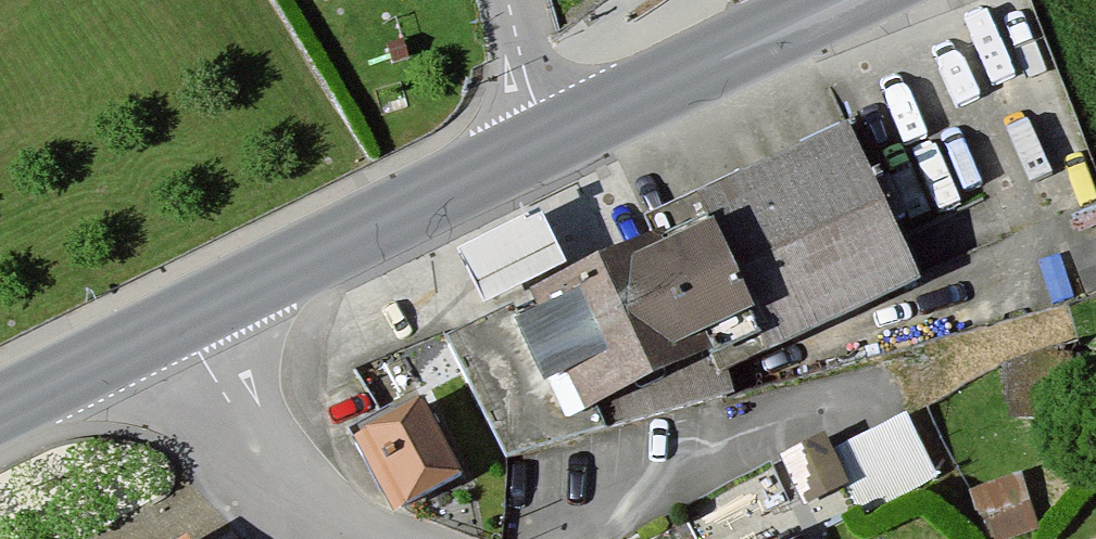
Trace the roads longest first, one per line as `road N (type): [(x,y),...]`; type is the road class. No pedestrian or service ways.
road 1 (secondary): [(182,317),(549,138)]
road 2 (secondary): [(549,138),(844,0)]
road 3 (residential): [(182,317),(284,474),(316,502),(391,538)]
road 4 (secondary): [(0,412),(182,317)]
road 5 (residential): [(549,138),(508,0)]

